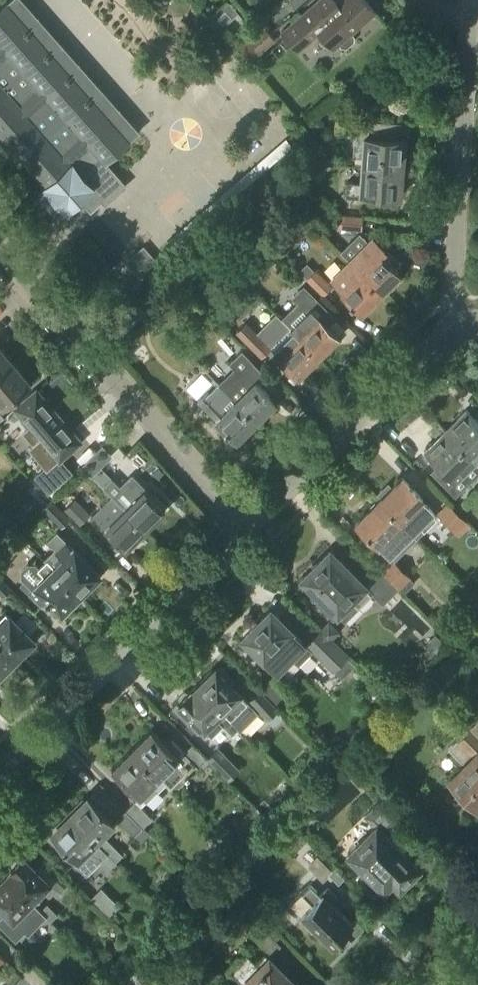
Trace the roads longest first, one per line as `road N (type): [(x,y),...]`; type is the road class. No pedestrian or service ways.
road 1 (residential): [(252,527),(0,243)]
road 2 (residential): [(252,527),(0,776)]
road 3 (residential): [(463,324),(451,289),(474,0)]
road 4 (residential): [(463,324),(431,346),(252,527)]

